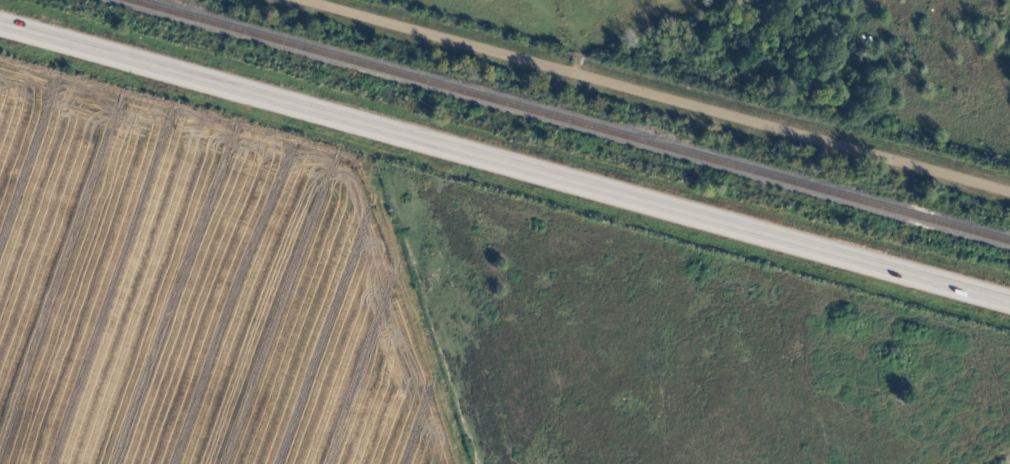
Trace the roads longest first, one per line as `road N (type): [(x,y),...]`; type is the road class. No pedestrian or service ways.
road 1 (primary): [(0,23),(1009,299)]
road 2 (residential): [(1009,189),(327,0)]

